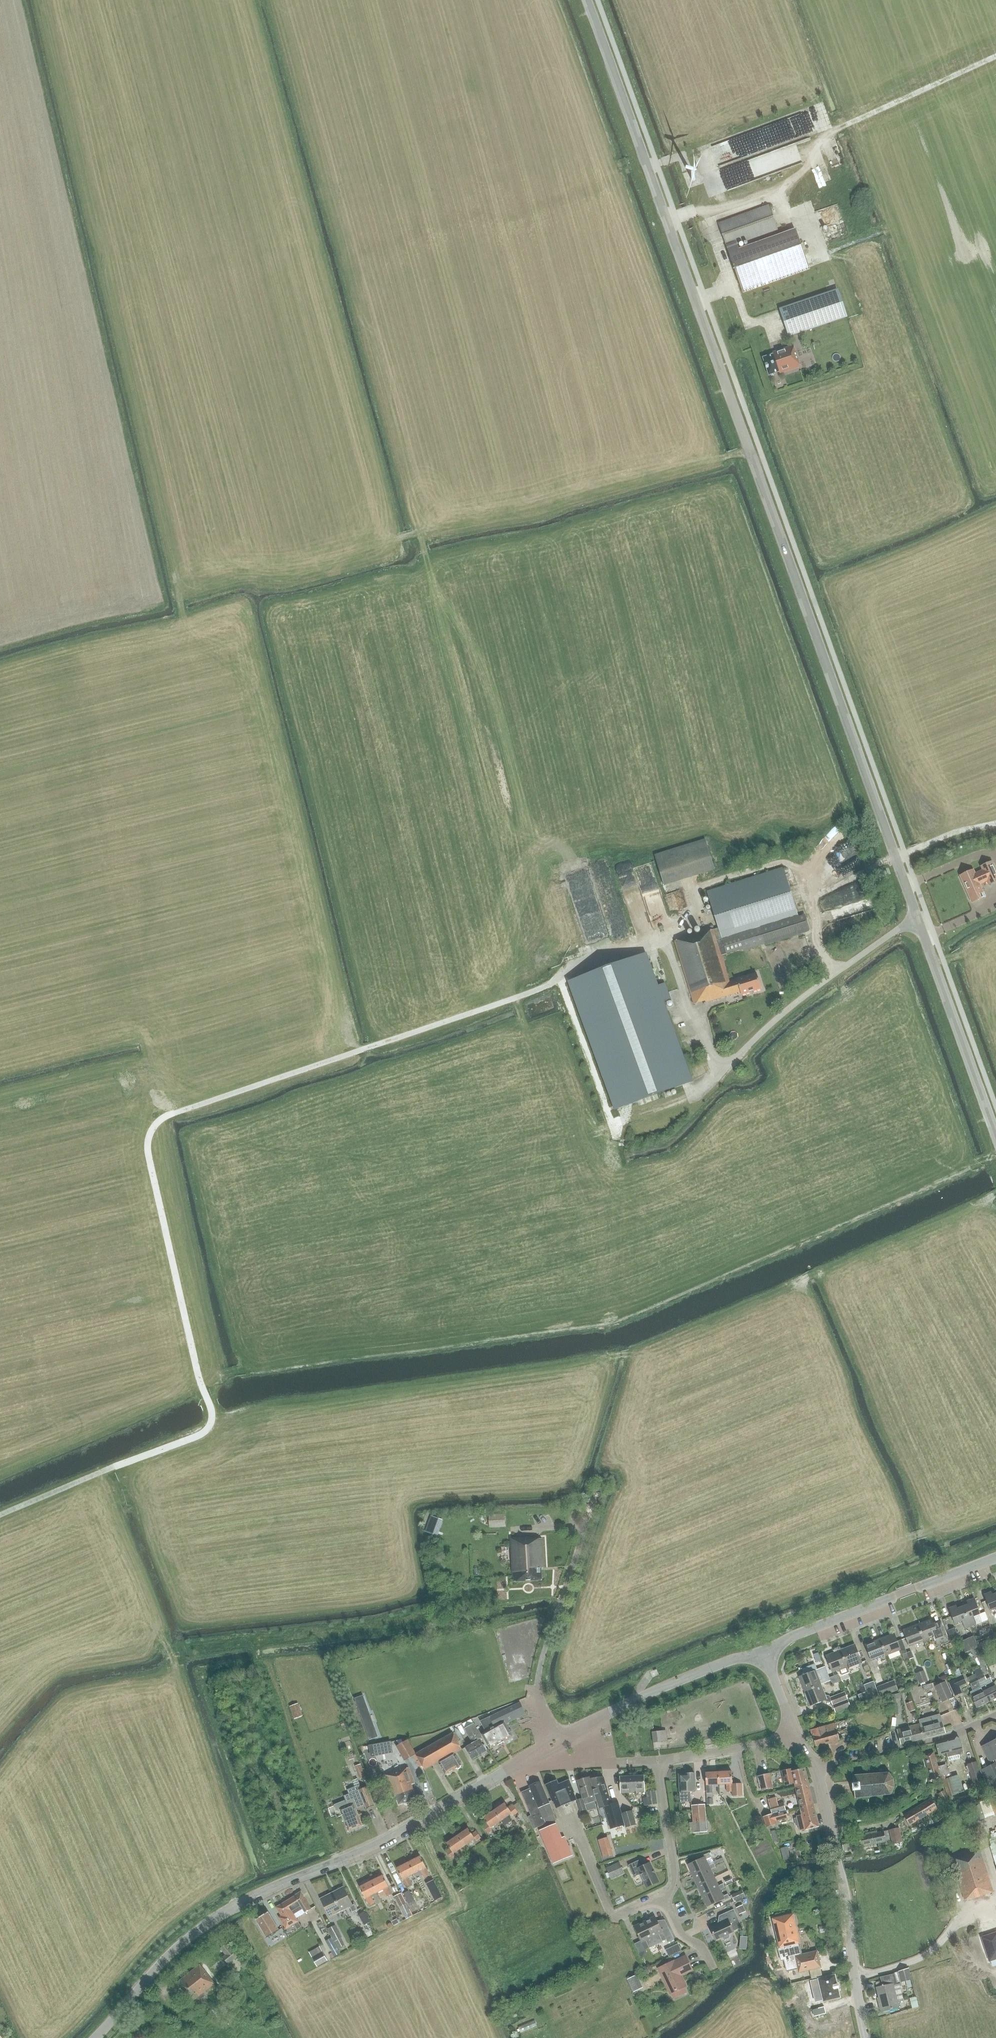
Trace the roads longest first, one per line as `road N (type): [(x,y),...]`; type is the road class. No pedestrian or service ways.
road 1 (tertiary): [(995,1134),(587,0)]
road 2 (tertiary): [(95,2037),(164,1959),(221,1914),(376,1843),(546,1748)]
road 3 (tertiary): [(868,2037),(818,1768)]
road 4 (tertiary): [(766,1650),(995,1558)]
road 5 (tertiary): [(546,1748),(766,1650)]
road 6 (residential): [(818,1768),(948,1736),(995,1713)]
road 7 (residential): [(663,1897),(678,1880),(661,1760)]
road 8 (unclassified): [(661,1760),(799,1737)]
road 9 (unclassified): [(0,1519),(108,1467)]

